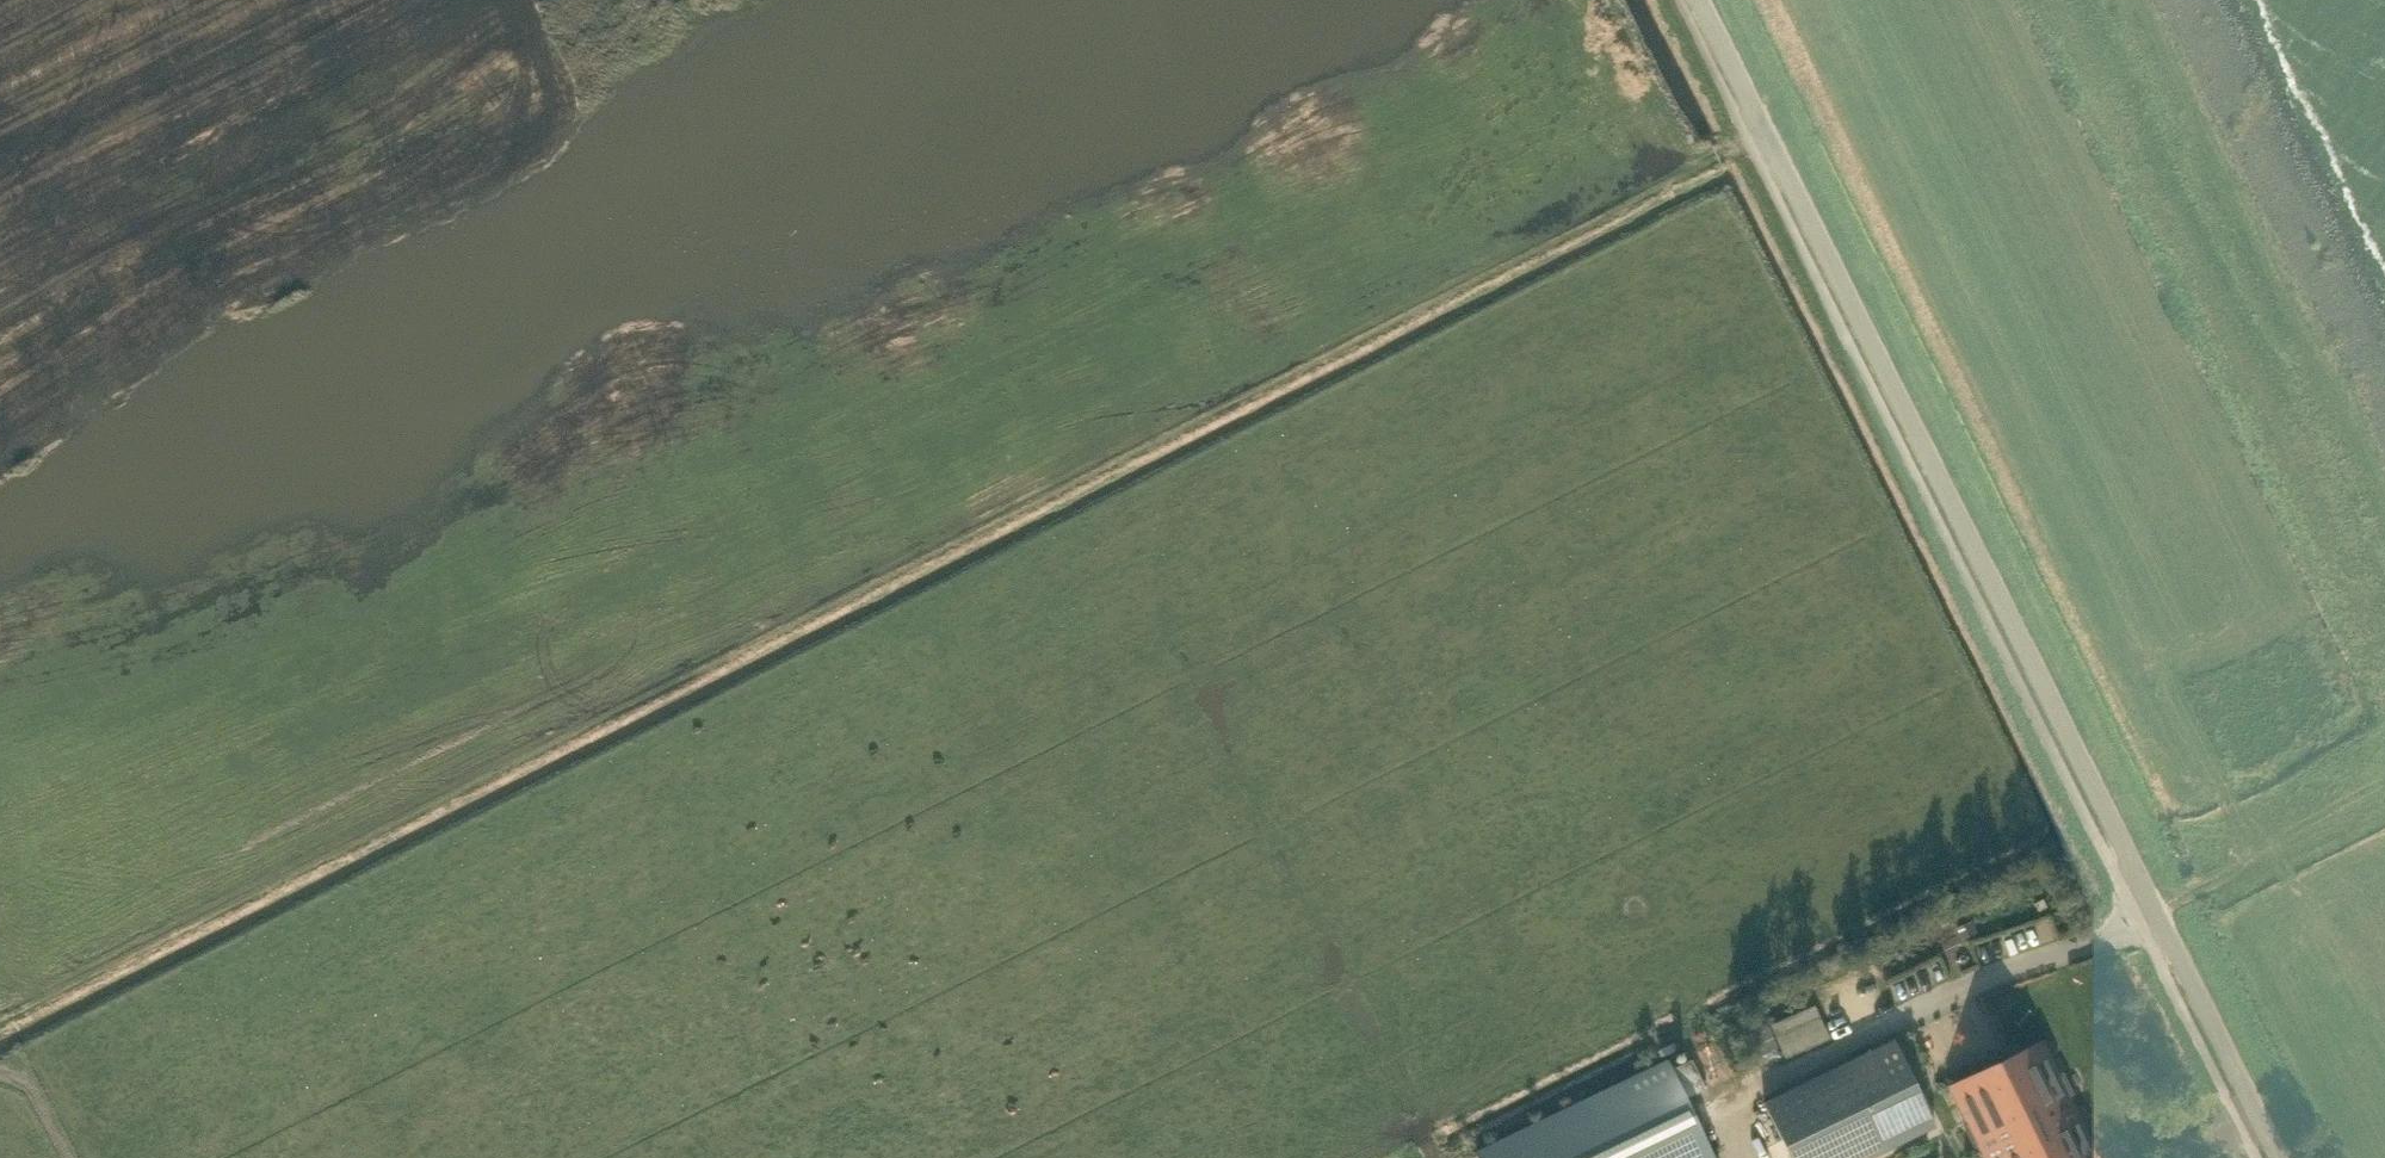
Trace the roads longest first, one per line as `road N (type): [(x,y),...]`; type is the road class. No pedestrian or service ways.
road 1 (track): [(1778,130),(0,1021)]
road 2 (tertiary): [(2277,1157),(1714,0)]
road 3 (track): [(2213,767),(2252,861),(2156,918)]

